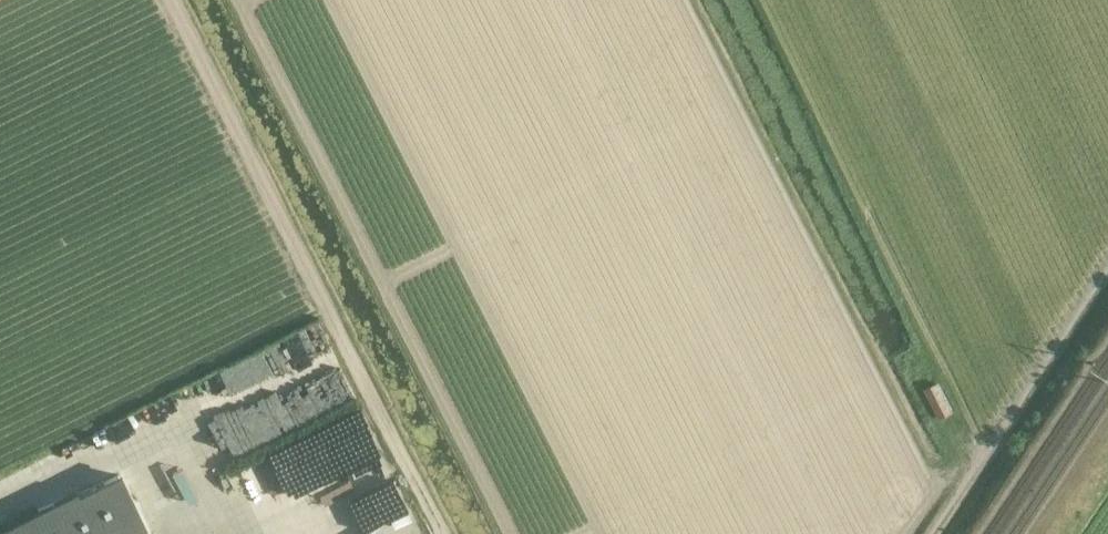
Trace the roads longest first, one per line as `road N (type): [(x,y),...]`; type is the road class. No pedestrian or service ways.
road 1 (track): [(1107,270),(933,533)]

